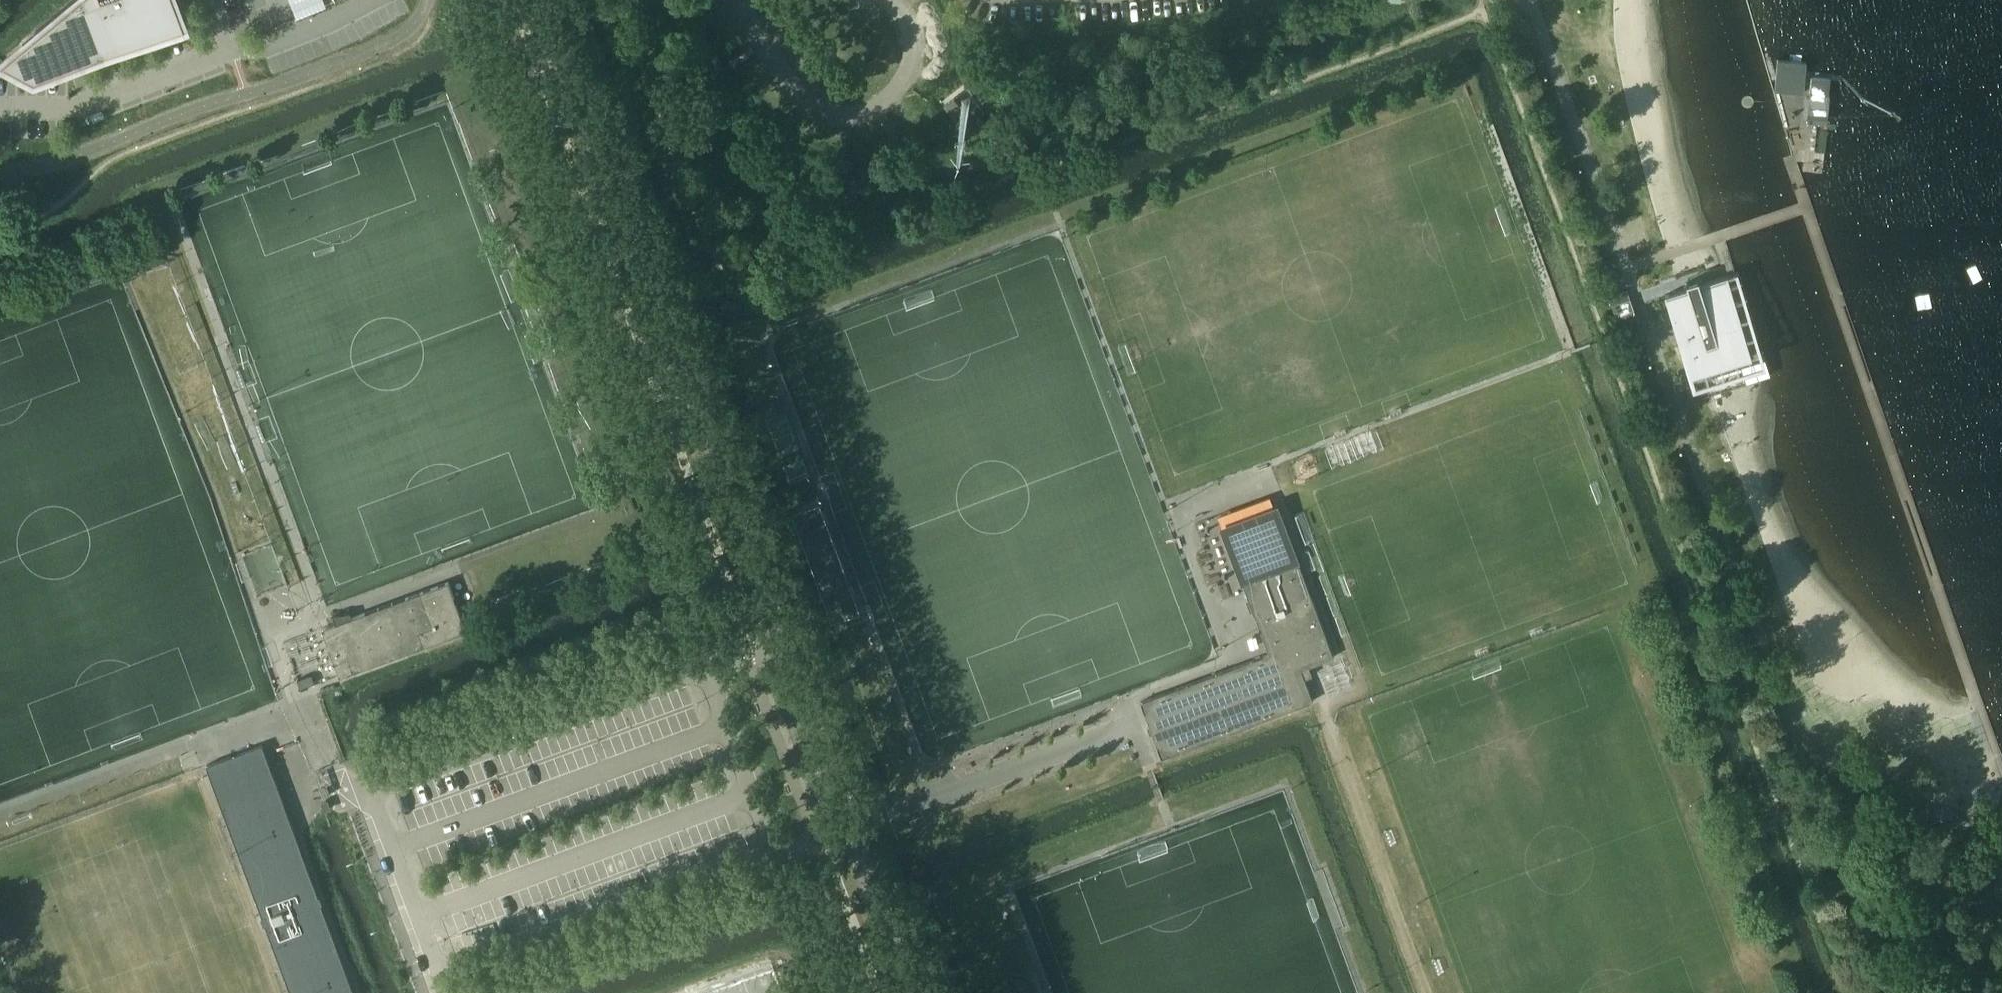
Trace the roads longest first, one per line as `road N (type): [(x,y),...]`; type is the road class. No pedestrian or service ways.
road 1 (unclassified): [(914,992),(541,0)]
road 2 (unclassified): [(233,56),(297,42),(379,0)]

